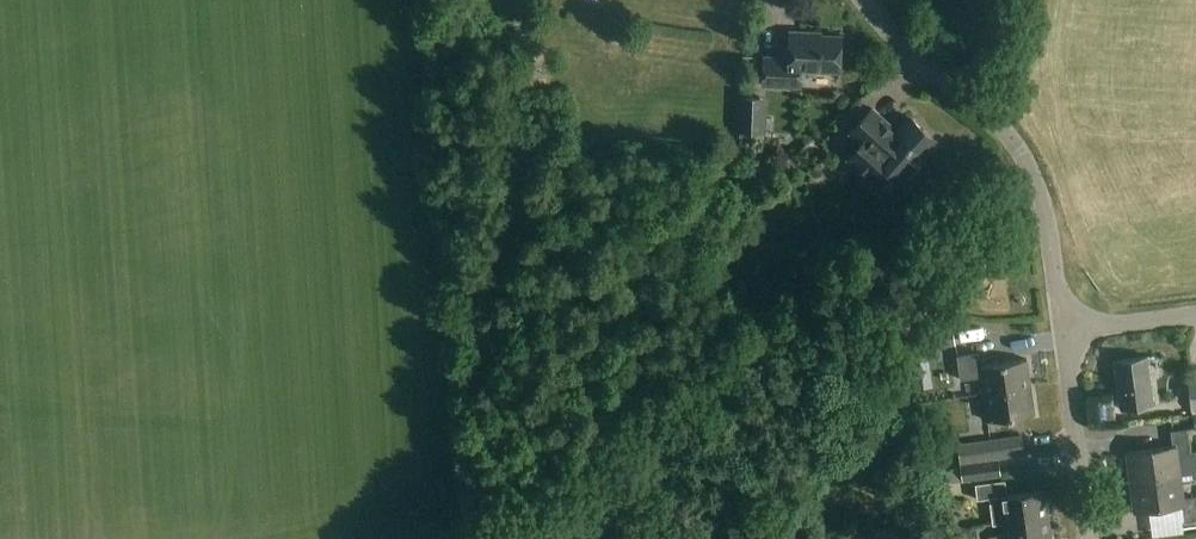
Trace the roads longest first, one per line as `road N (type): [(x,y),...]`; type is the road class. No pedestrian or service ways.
road 1 (residential): [(1066,335),(1046,210),(1027,164),(1004,131),(904,45),(865,0)]
road 2 (residential): [(1090,538),(1066,335)]
road 3 (residential): [(1066,335),(1195,318)]

